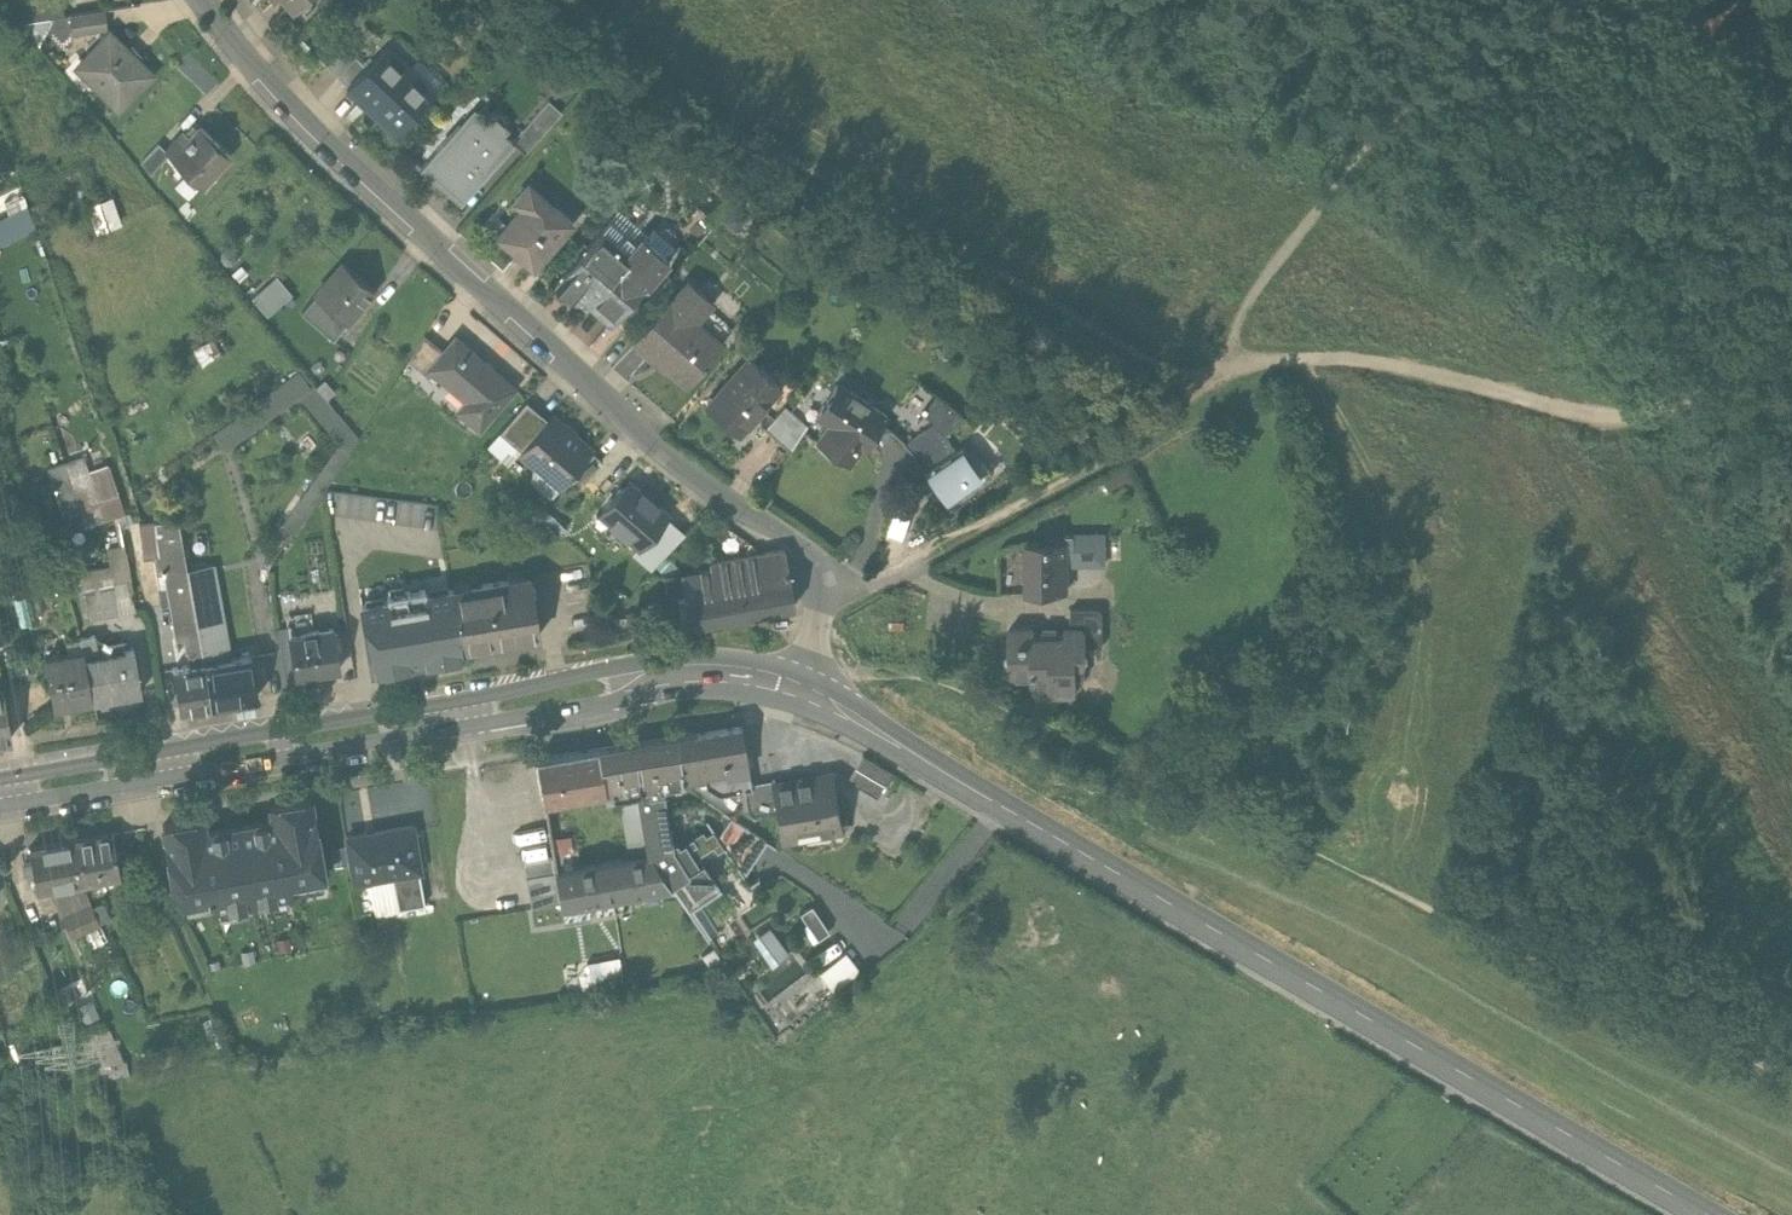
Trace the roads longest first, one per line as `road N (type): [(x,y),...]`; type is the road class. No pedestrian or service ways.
road 1 (secondary): [(798,690),(1711,1214)]
road 2 (residential): [(798,690),(825,594),(817,556),(677,466),(269,89),(202,0)]
road 3 (secondary): [(0,791),(640,679),(744,675),(798,690)]
road 4 (track): [(595,0),(680,92),(772,156),(1036,298),(1200,399)]
road 5 (track): [(1625,0),(1376,146),(1249,301),(1229,365),(1200,399)]
road 6 (track): [(1229,365),(1318,360),(1627,391),(1791,358)]
road 7 (track): [(1318,360),(1414,531),(1419,651),(1364,807),(1386,879)]
road 8 (track): [(1200,399),(907,569)]

